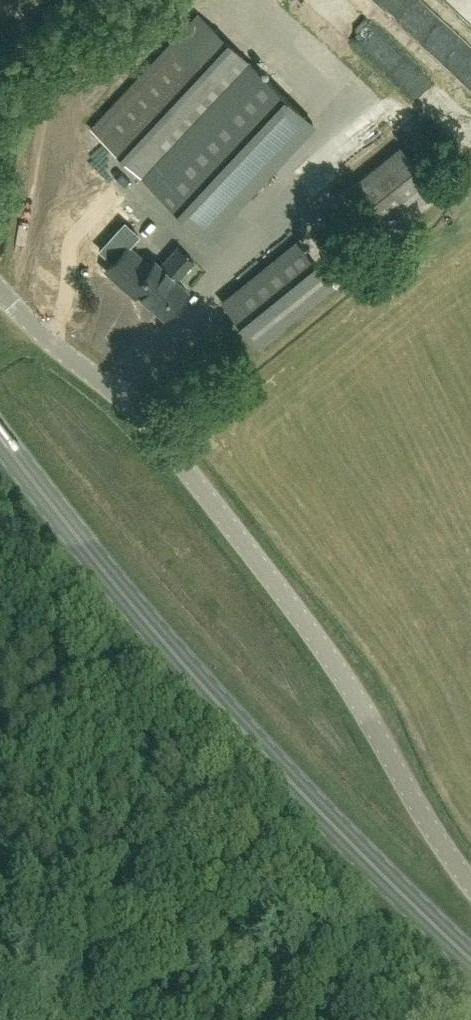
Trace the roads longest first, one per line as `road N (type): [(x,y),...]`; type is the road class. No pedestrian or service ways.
road 1 (unclassified): [(470,886),(335,663),(231,530),(125,400),(50,343),(0,290)]
road 2 (primary): [(470,960),(216,705),(0,438)]

